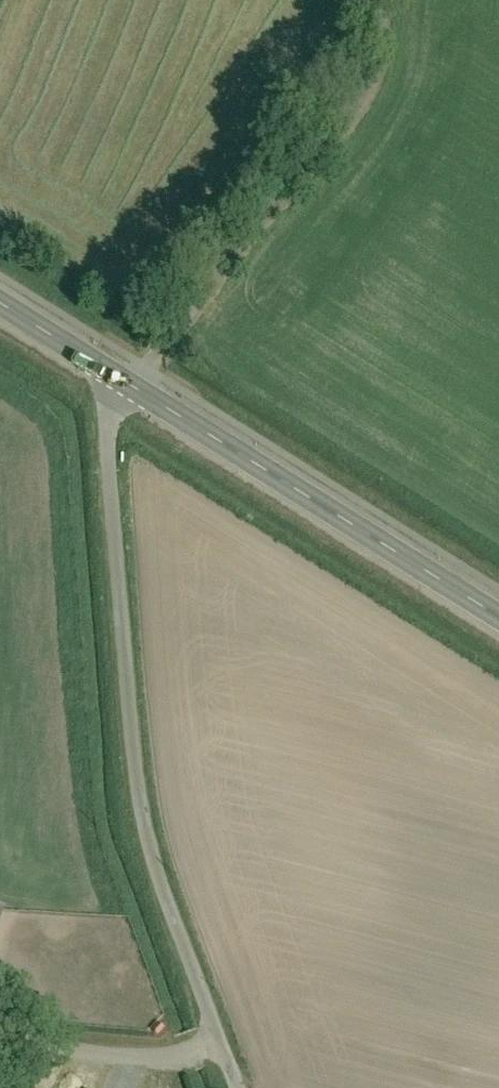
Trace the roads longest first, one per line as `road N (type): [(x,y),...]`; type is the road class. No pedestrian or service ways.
road 1 (residential): [(129,387),(115,404),(113,435),(131,769),(164,893),(238,1087)]
road 2 (secondary): [(129,387),(498,619)]
road 3 (secondary): [(0,307),(129,387)]

